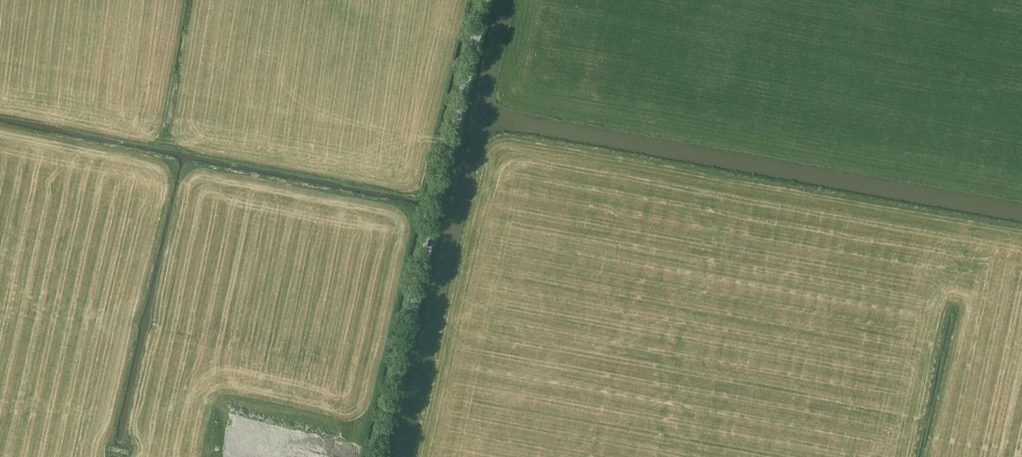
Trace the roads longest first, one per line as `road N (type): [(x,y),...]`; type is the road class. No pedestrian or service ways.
road 1 (tertiary): [(378,456),(485,0)]

